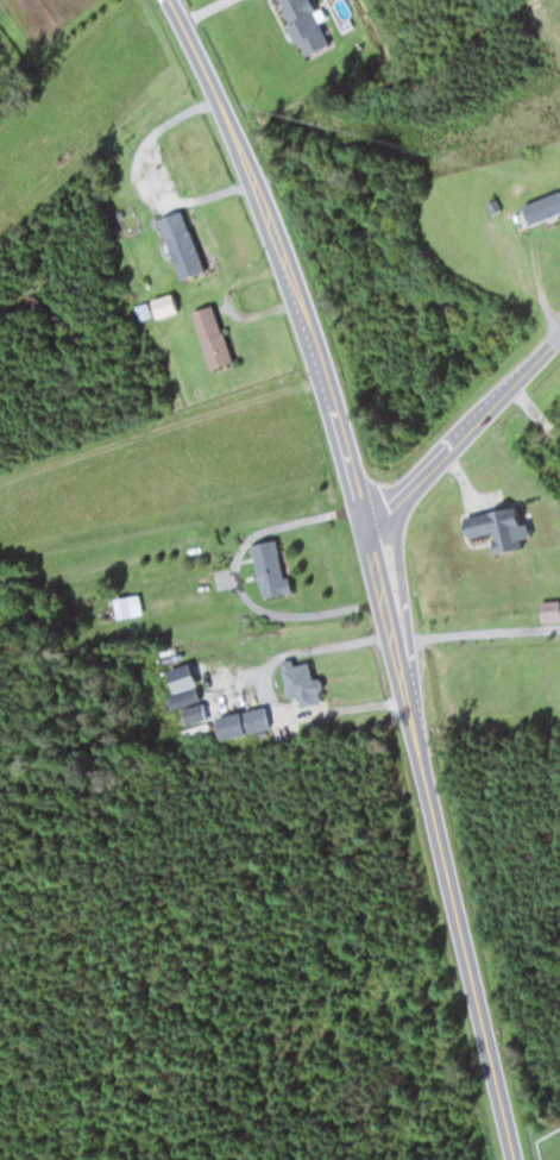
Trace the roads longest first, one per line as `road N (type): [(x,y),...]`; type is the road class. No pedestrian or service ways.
road 1 (primary): [(514,1159),(369,535),(295,289),(169,0)]
road 2 (residential): [(369,535),(559,334)]

